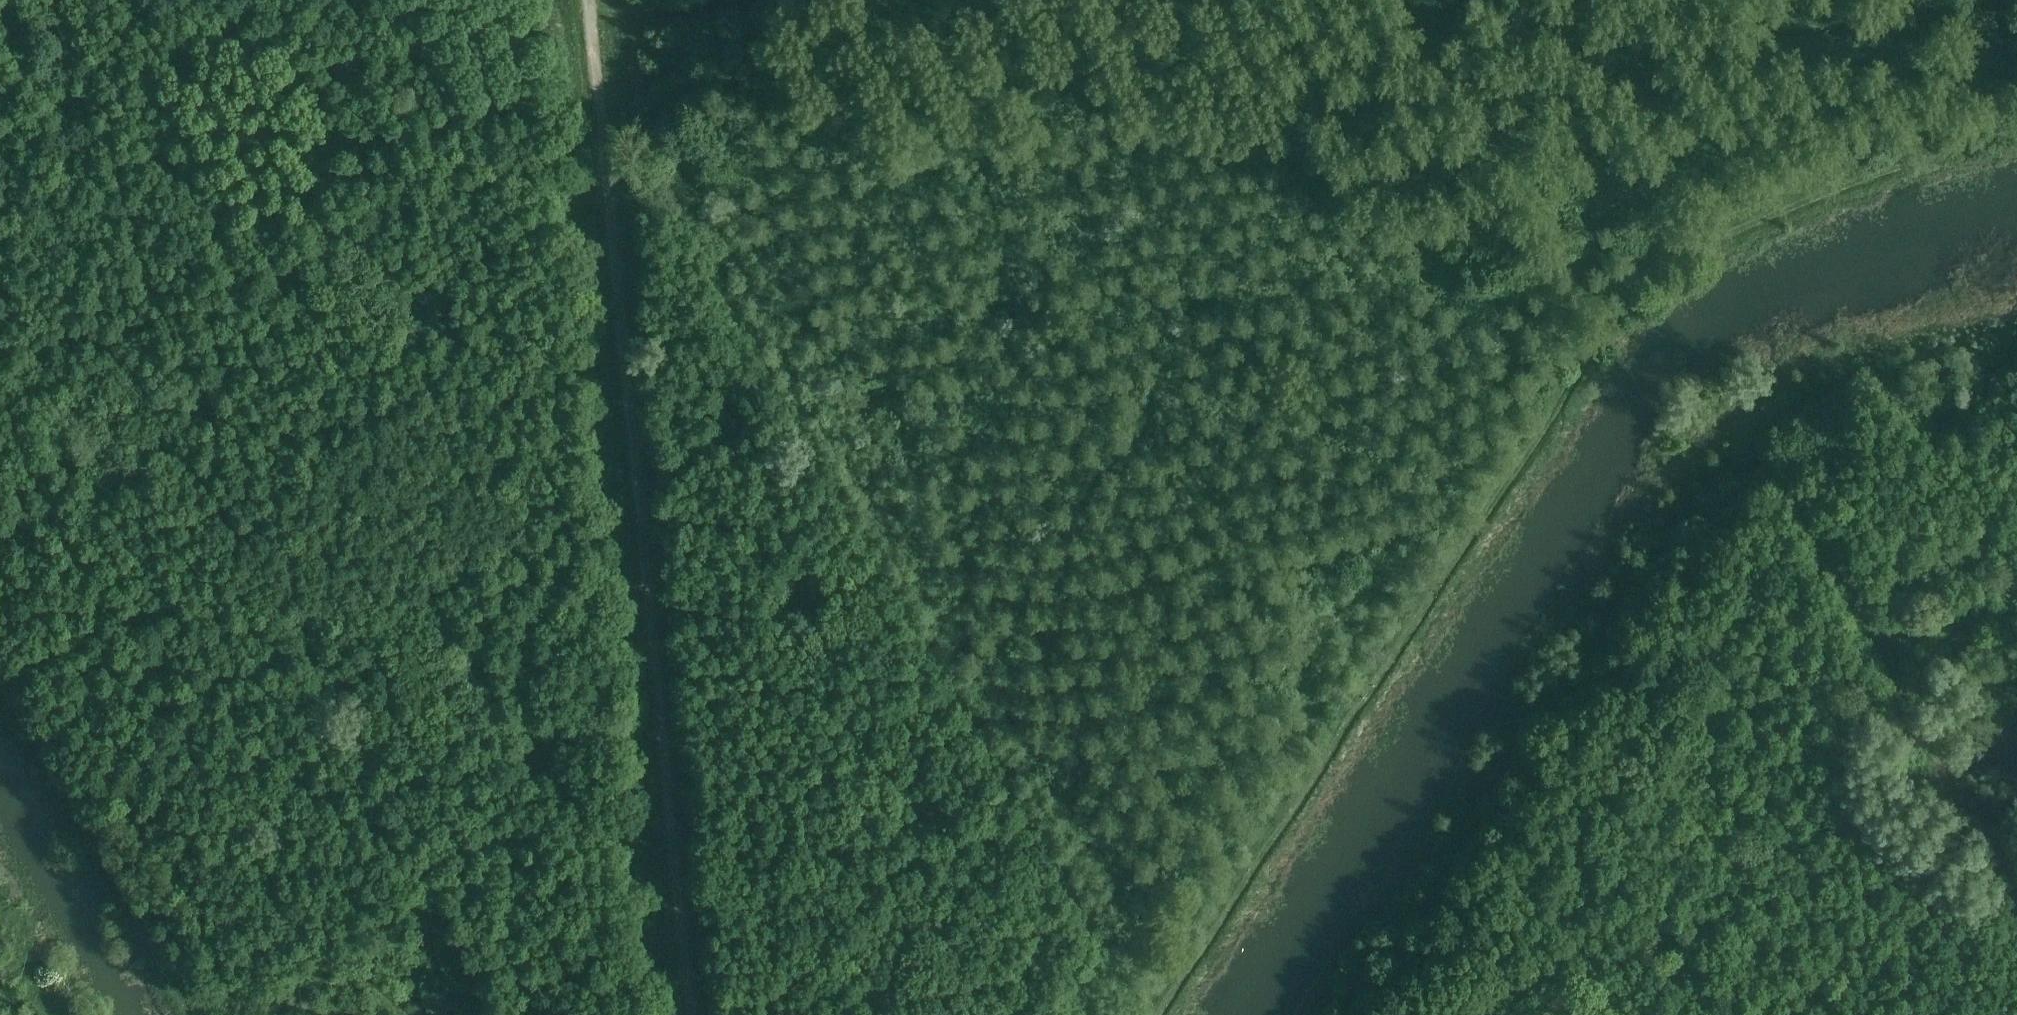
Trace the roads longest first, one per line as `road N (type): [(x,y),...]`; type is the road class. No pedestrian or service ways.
road 1 (track): [(692,1014),(592,0)]
road 2 (track): [(1157,1014),(1671,238)]
road 3 (track): [(194,1014),(0,683)]
road 4 (track): [(1671,238),(1622,0)]

